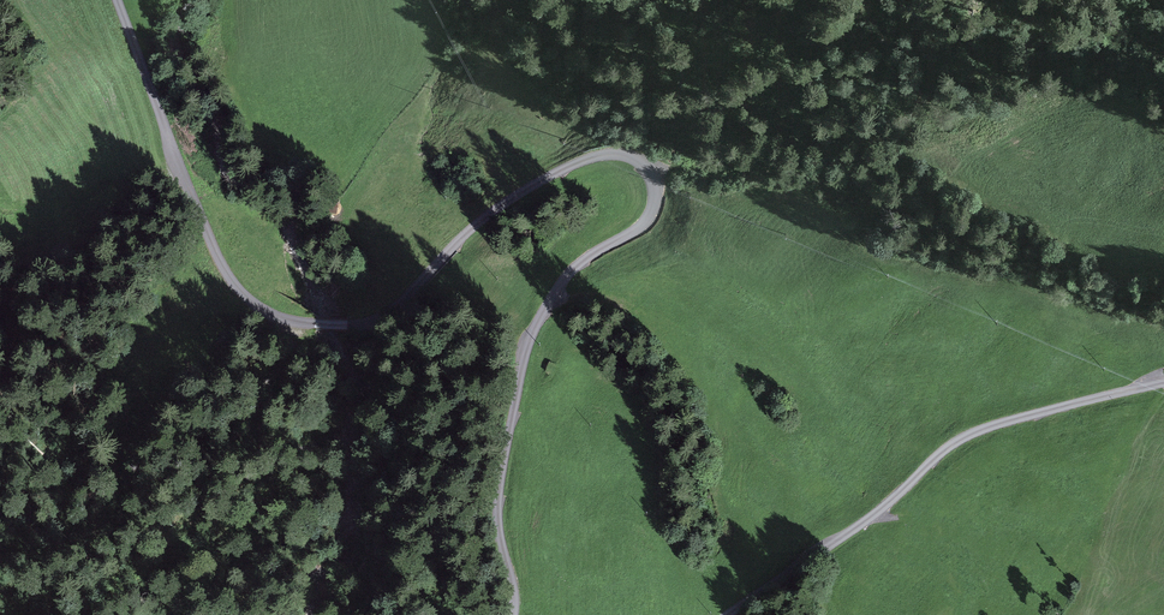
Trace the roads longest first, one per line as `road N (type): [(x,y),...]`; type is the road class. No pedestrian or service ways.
road 1 (track): [(117,0),(220,260),(243,296),(278,318),(312,326),(373,321),(495,211),(544,178),(609,153),(651,172),(654,210),(570,273),(534,328),(497,510),(514,614)]
road 2 (track): [(726,614),(871,518),(967,435),(1163,382)]

